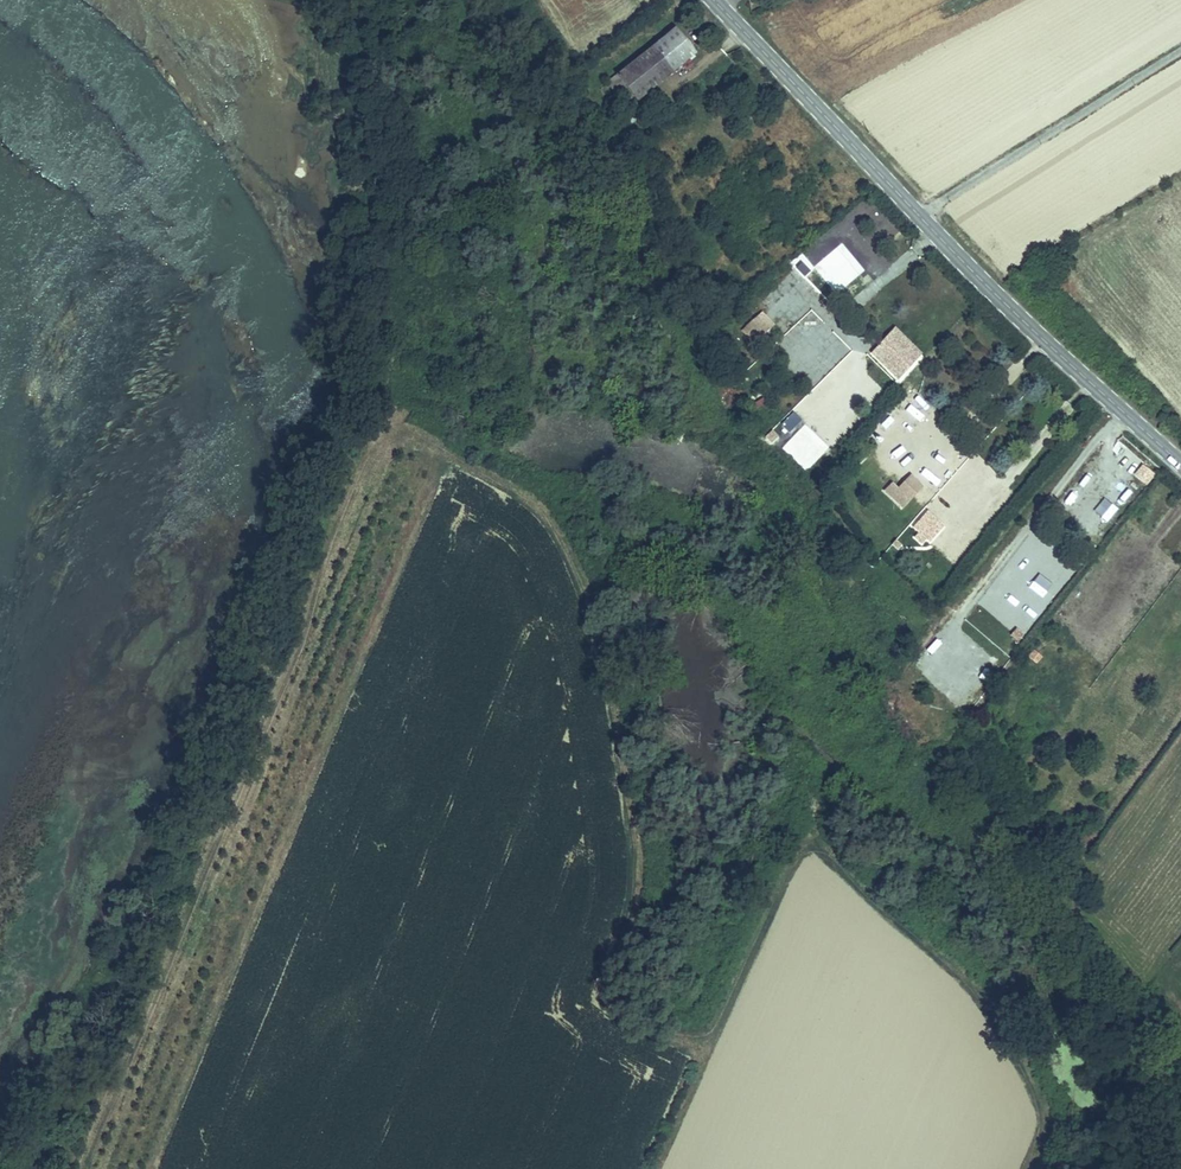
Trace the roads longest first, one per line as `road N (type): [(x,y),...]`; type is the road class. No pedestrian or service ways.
road 1 (track): [(84,1168),(303,642),(343,507),(368,458),(390,437)]
road 2 (tertiary): [(715,0),(1022,317),(1180,460)]

